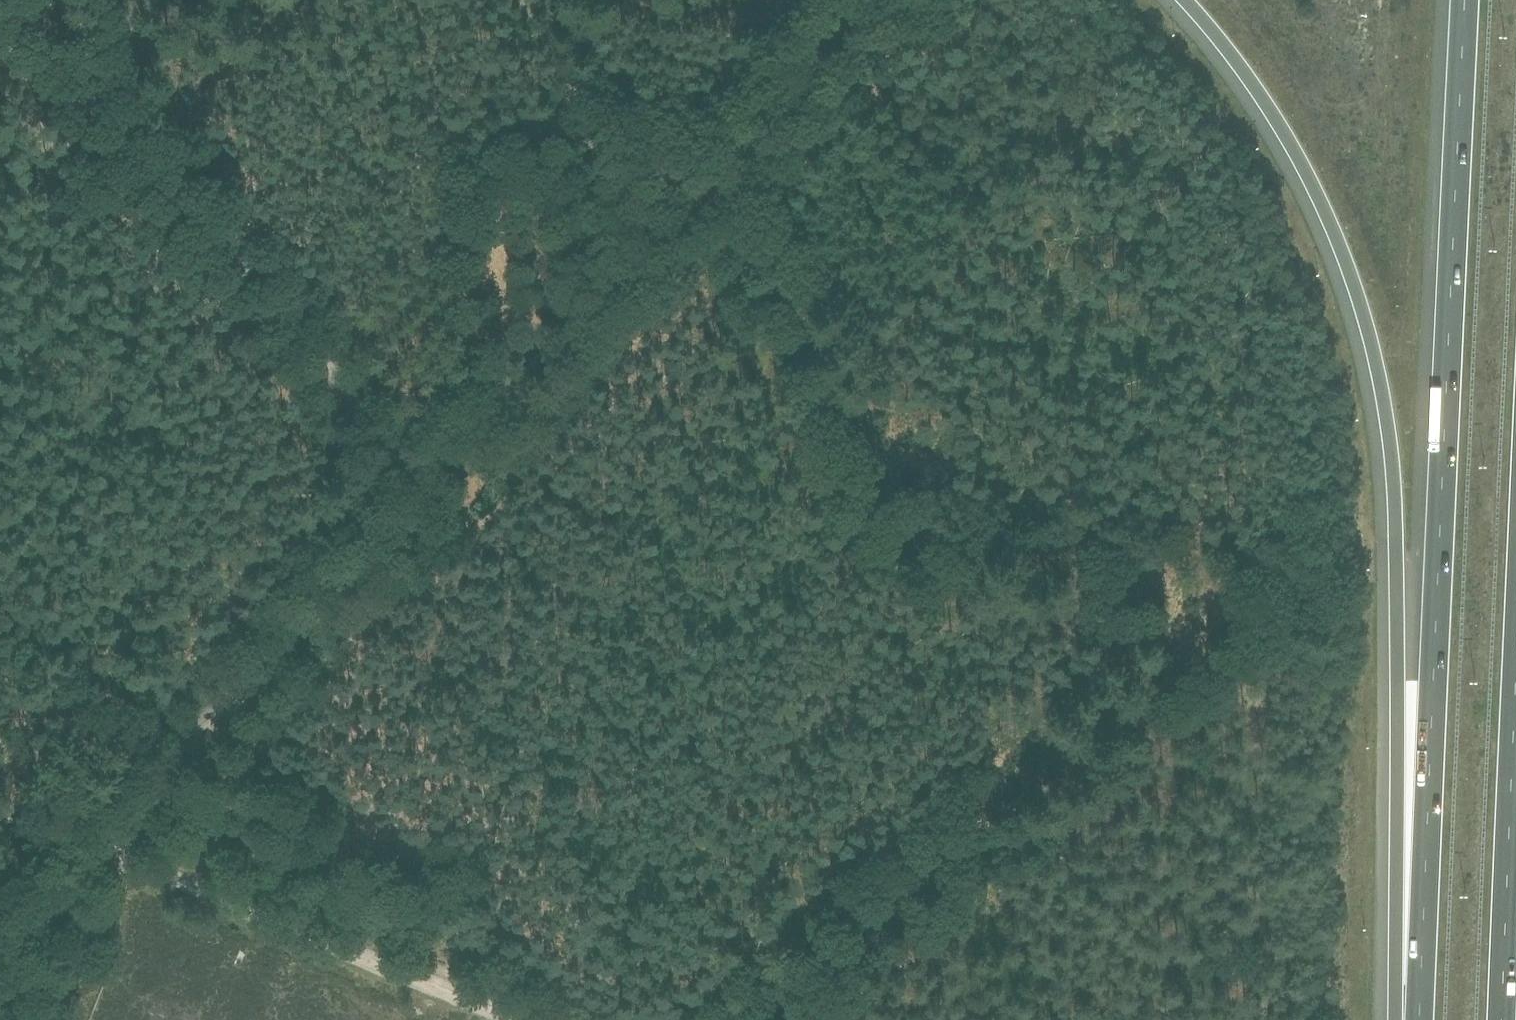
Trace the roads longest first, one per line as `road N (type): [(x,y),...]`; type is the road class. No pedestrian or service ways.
road 1 (motorway): [(1186,0),(1297,153),(1341,247),(1379,375),(1393,483),(1415,1019)]
road 2 (motorway): [(1465,0),(1418,1019)]
road 3 (track): [(0,953),(412,523),(410,501)]
road 4 (track): [(86,0),(90,96),(268,308),(410,501)]
road 5 (track): [(528,1019),(108,843)]
road 6 (motorway): [(1501,1019),(1515,676)]
road 7 (track): [(0,0),(90,96)]

